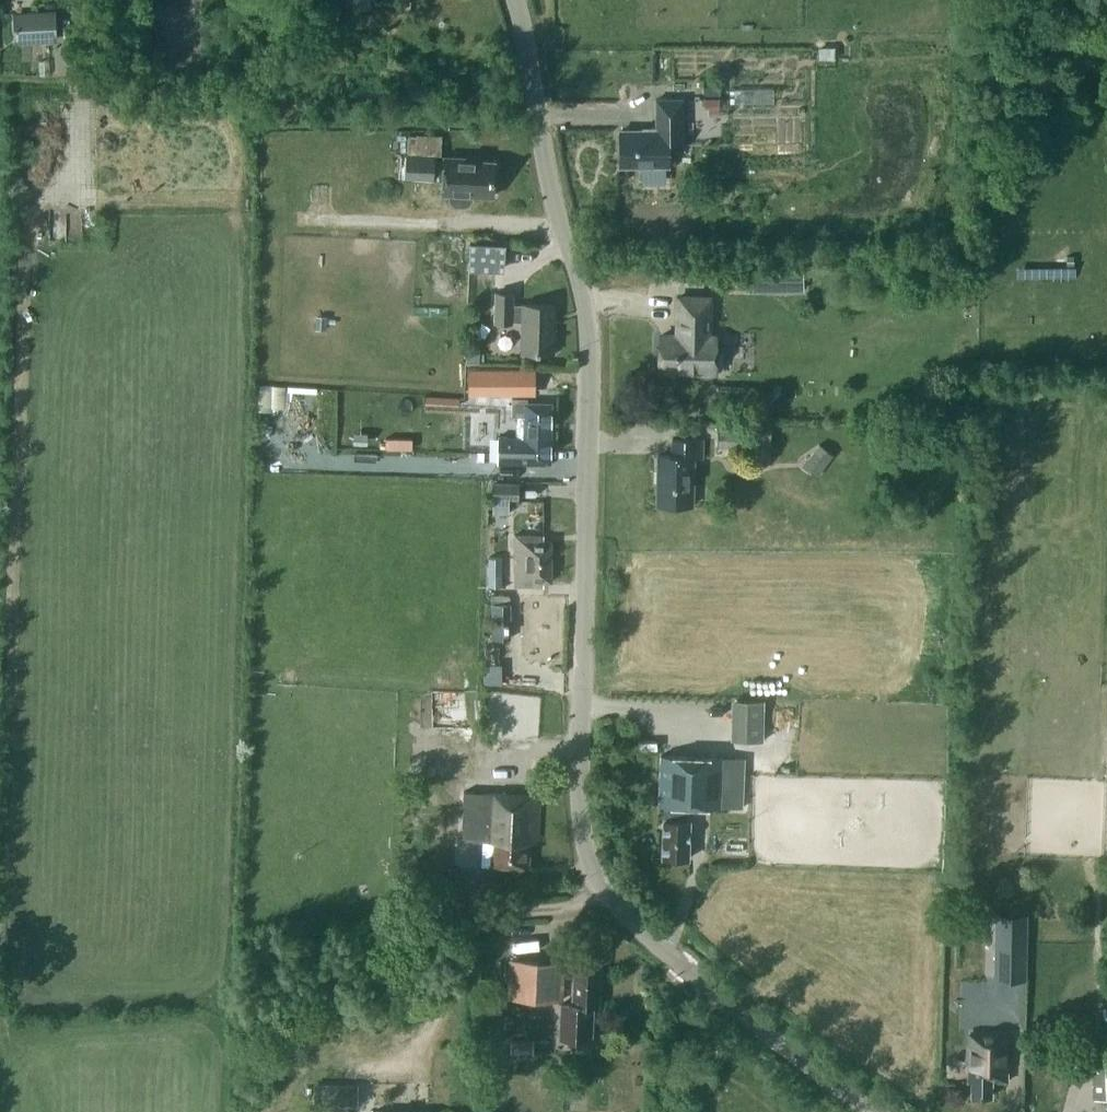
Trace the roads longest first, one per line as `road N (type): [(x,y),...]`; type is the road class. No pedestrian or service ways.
road 1 (tertiary): [(874,1111),(622,918),(585,849),(577,784),(588,330),(549,192),(514,0)]

